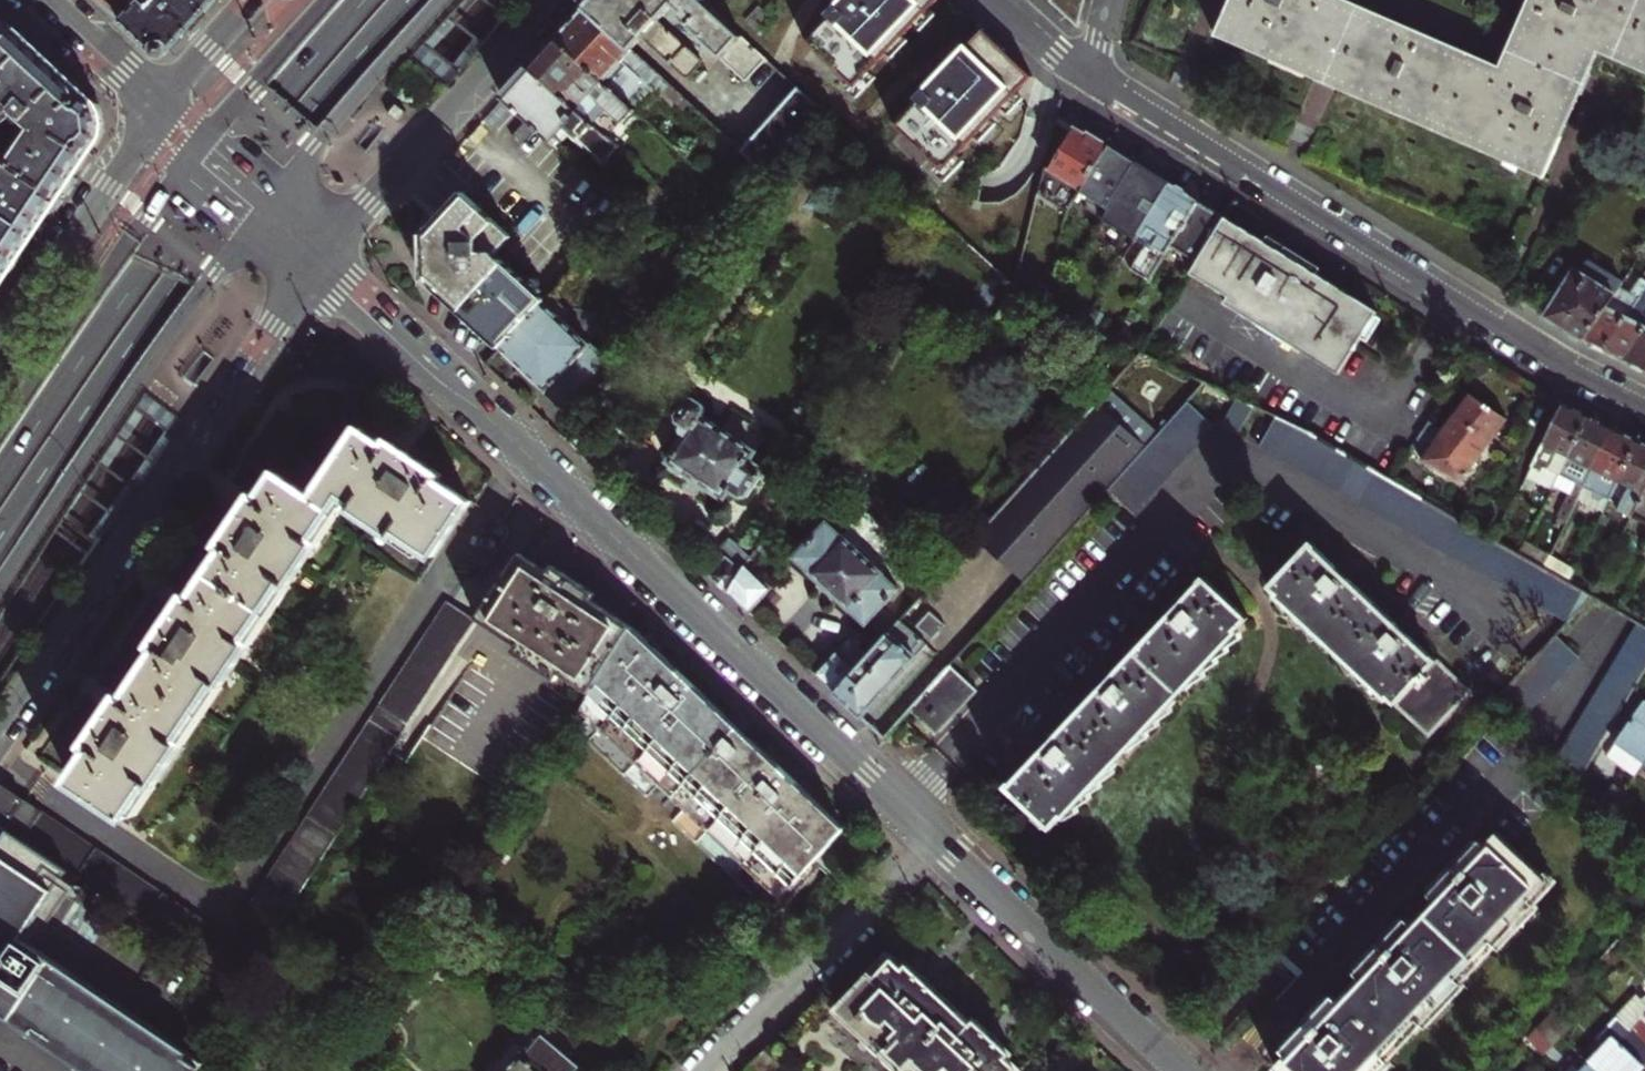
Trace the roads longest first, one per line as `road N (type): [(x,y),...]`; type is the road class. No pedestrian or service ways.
road 1 (tertiary): [(324,254),(935,841)]
road 2 (primary): [(0,540),(205,241),(411,0)]
road 3 (residential): [(1644,409),(1088,78)]
road 4 (primary): [(366,0),(178,221),(0,481)]
road 5 (tertiary): [(0,732),(324,254)]
road 6 (primary): [(0,587),(268,204)]
road 7 (primary): [(202,144),(0,434)]
road 8 (tertiary): [(324,254),(553,0)]
road 9 (tertiary): [(935,841),(1180,1070)]
road 10 (residential): [(705,1070),(935,841)]
road 11 (tertiary): [(163,105),(0,347)]
road 12 (primary): [(268,204),(448,0)]
road 13 (primary): [(328,0),(202,144)]
road 14 (tertiary): [(46,0),(163,105)]
road 15 (tertiary): [(259,0),(163,105)]

